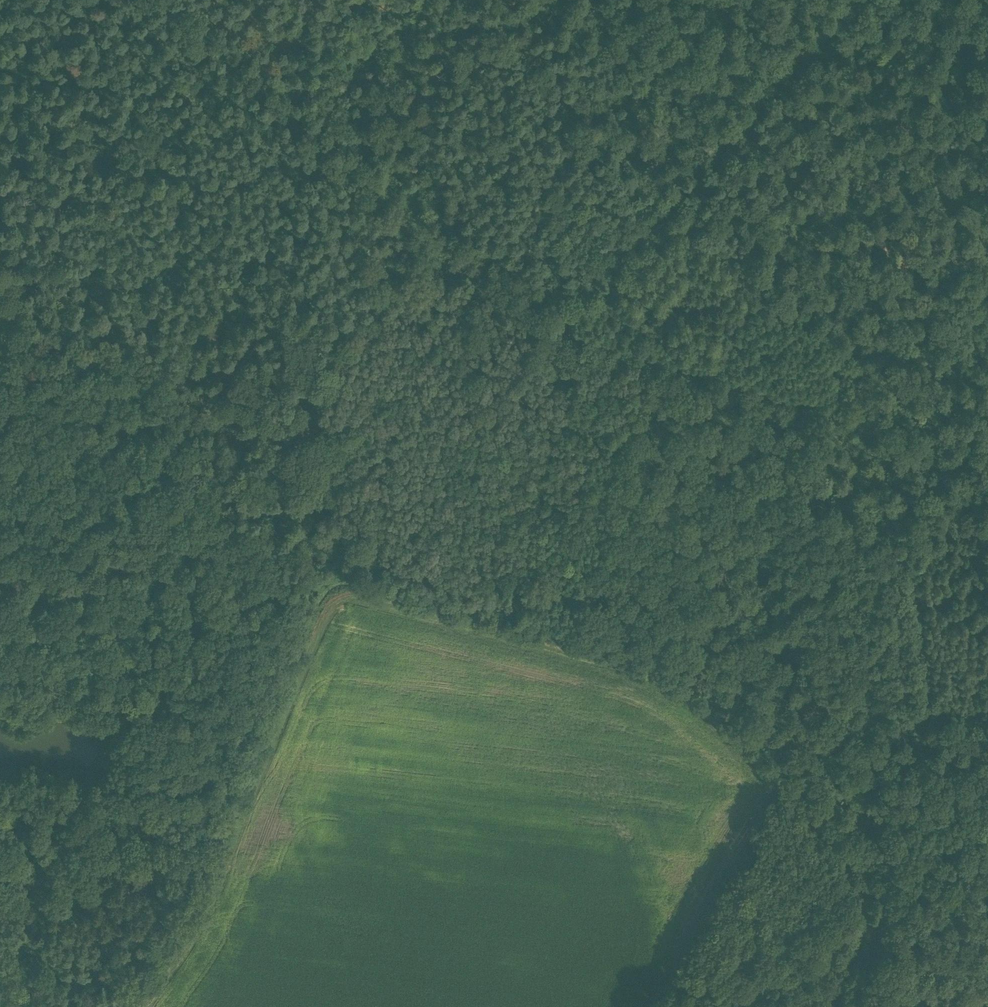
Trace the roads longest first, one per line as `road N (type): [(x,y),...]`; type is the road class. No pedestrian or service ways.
road 1 (track): [(854,0),(557,326)]

